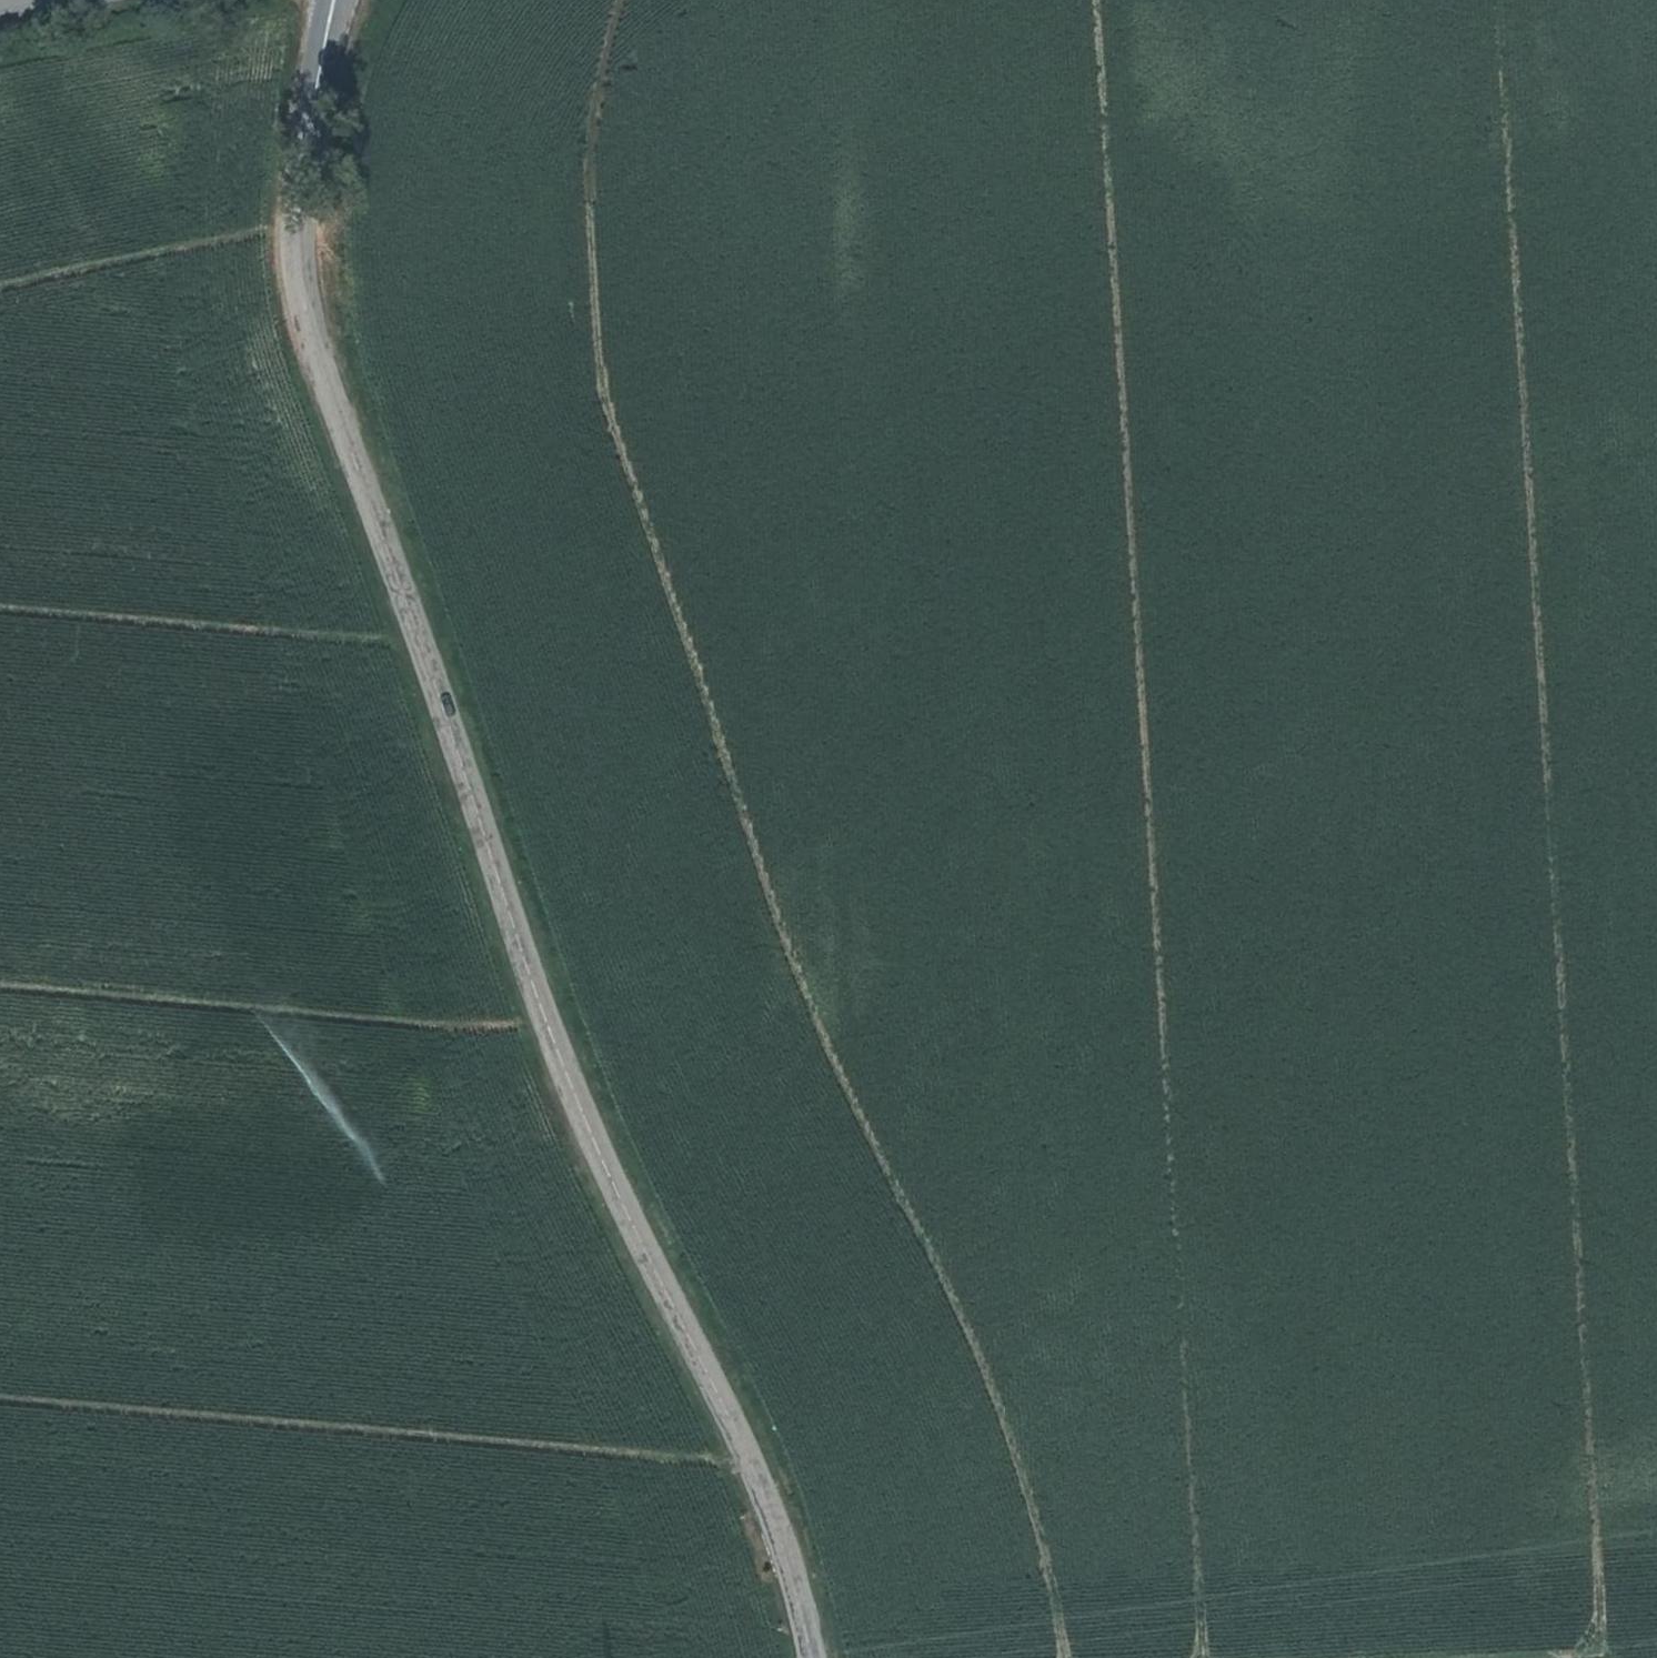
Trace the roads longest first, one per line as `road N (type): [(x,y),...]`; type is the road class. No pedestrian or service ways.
road 1 (tertiary): [(813,1657),(748,1463),(597,1150),(527,980),(306,312),(297,249),(334,0)]

